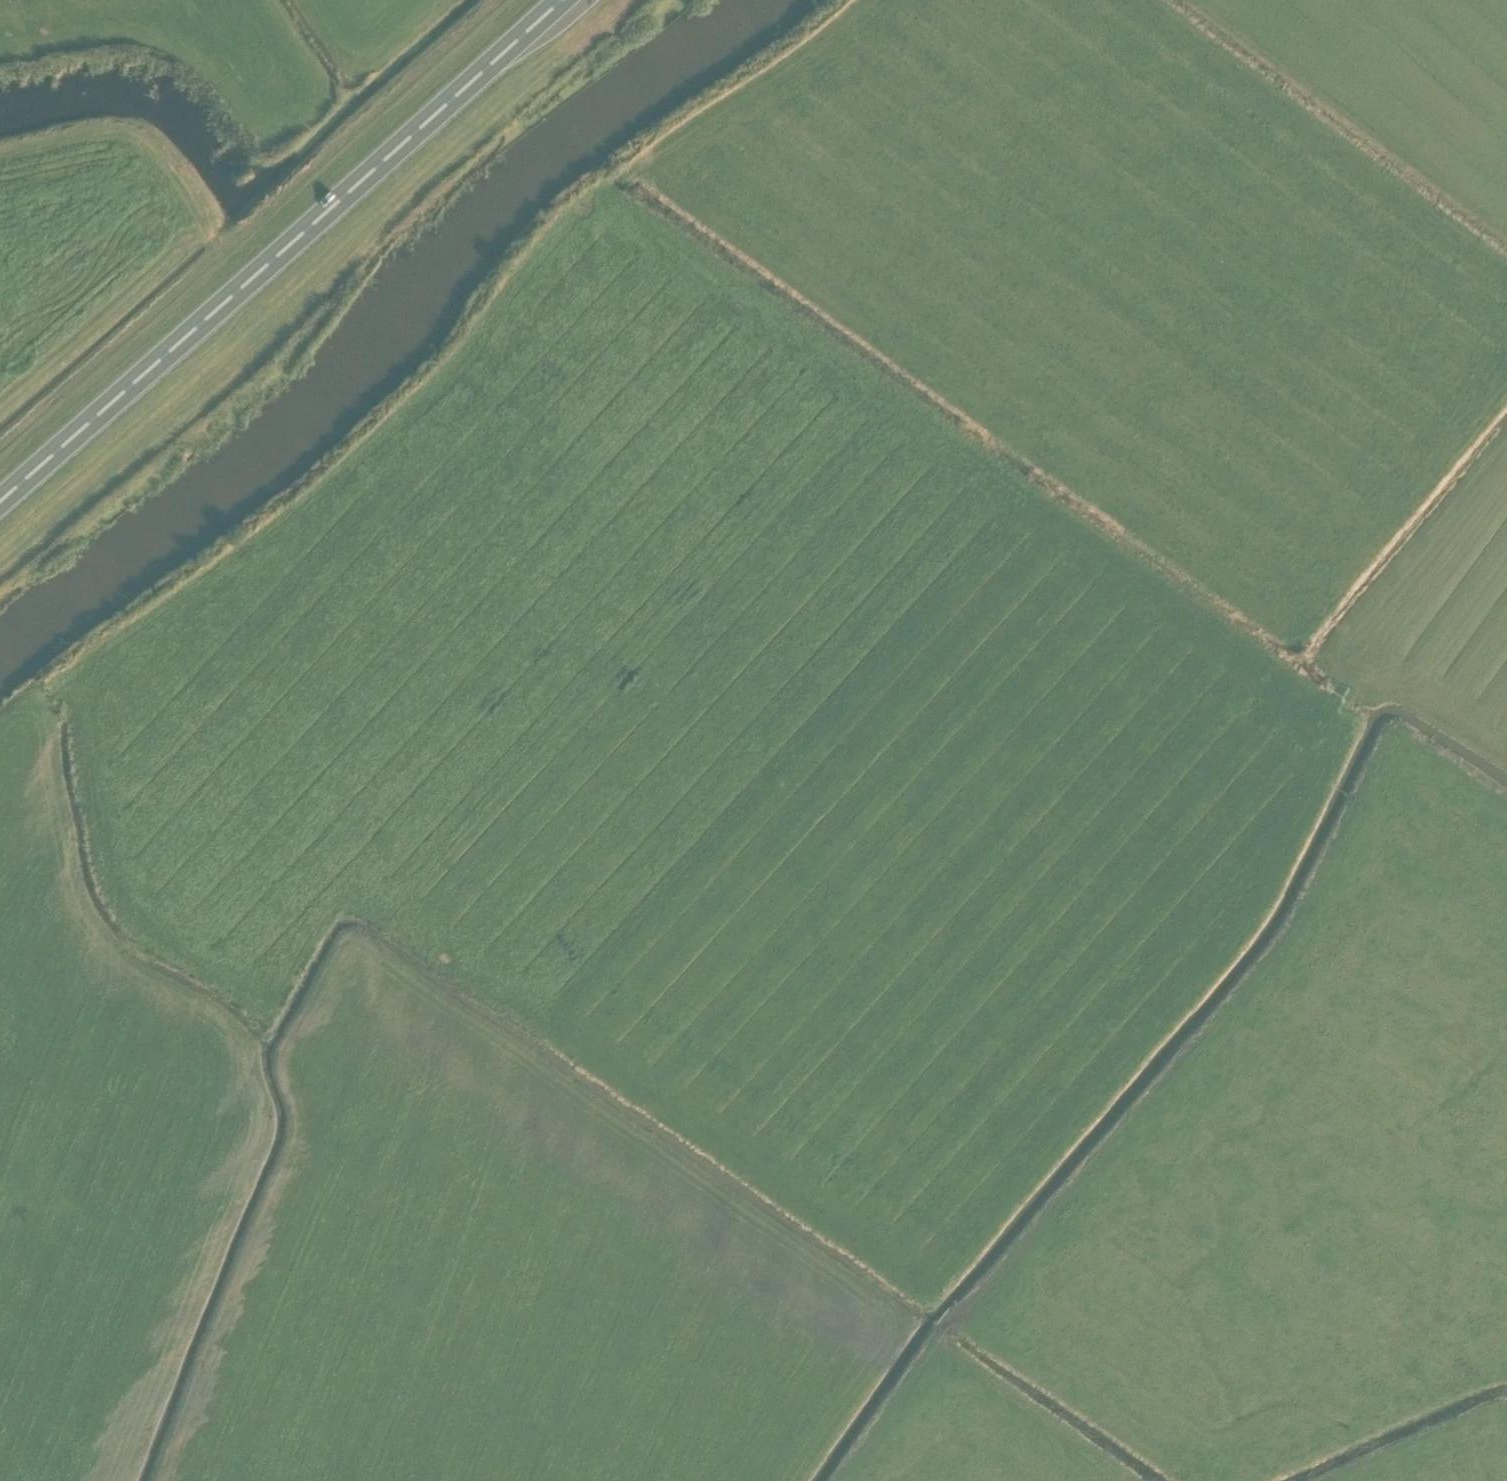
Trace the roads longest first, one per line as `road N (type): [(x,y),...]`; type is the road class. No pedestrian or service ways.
road 1 (trunk): [(0,501),(555,0)]

